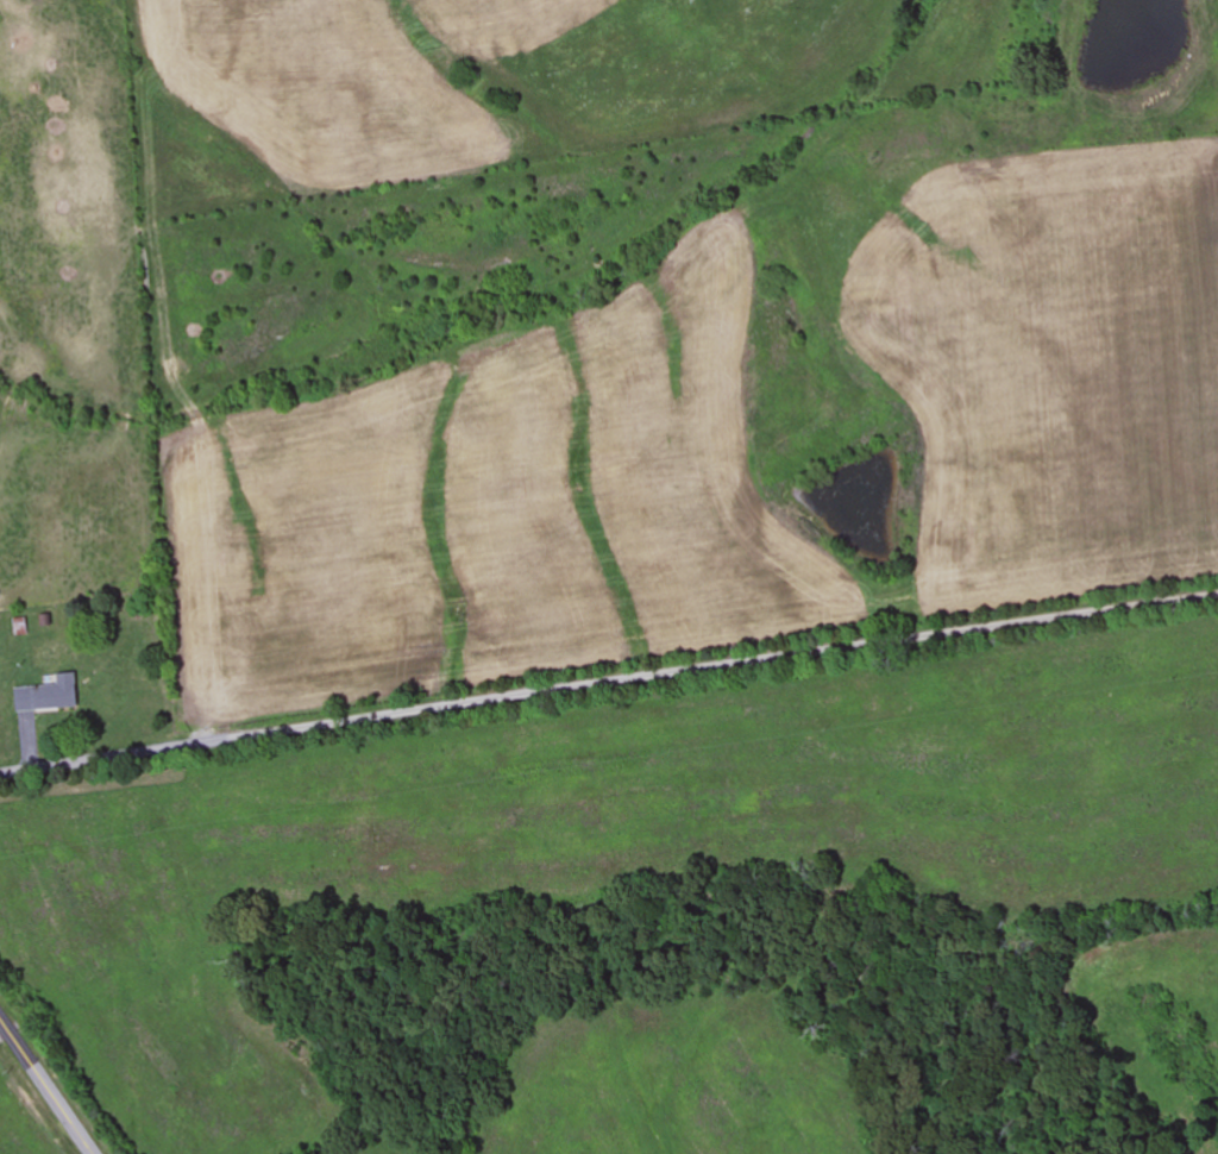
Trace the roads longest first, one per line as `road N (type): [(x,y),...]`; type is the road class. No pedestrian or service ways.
road 1 (residential): [(0,775),(535,690),(1217,596)]
road 2 (secondary): [(92,1153),(0,1021)]

